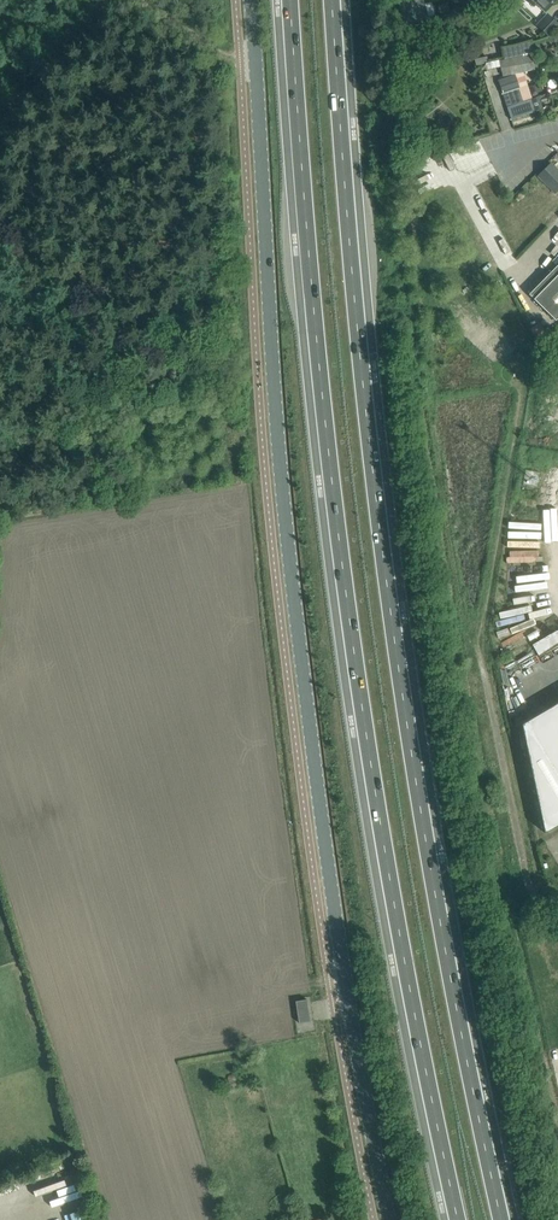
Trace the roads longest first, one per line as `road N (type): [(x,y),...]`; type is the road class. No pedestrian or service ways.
road 1 (trunk): [(500,1219),(397,695),(362,384),(334,0)]
road 2 (trunk): [(288,0),(320,396),(357,707),(381,867),(455,1219)]
road 3 (tertiary): [(390,1219),(320,814),(290,565),(250,0)]
road 4 (track): [(479,649),(519,394),(504,360)]

